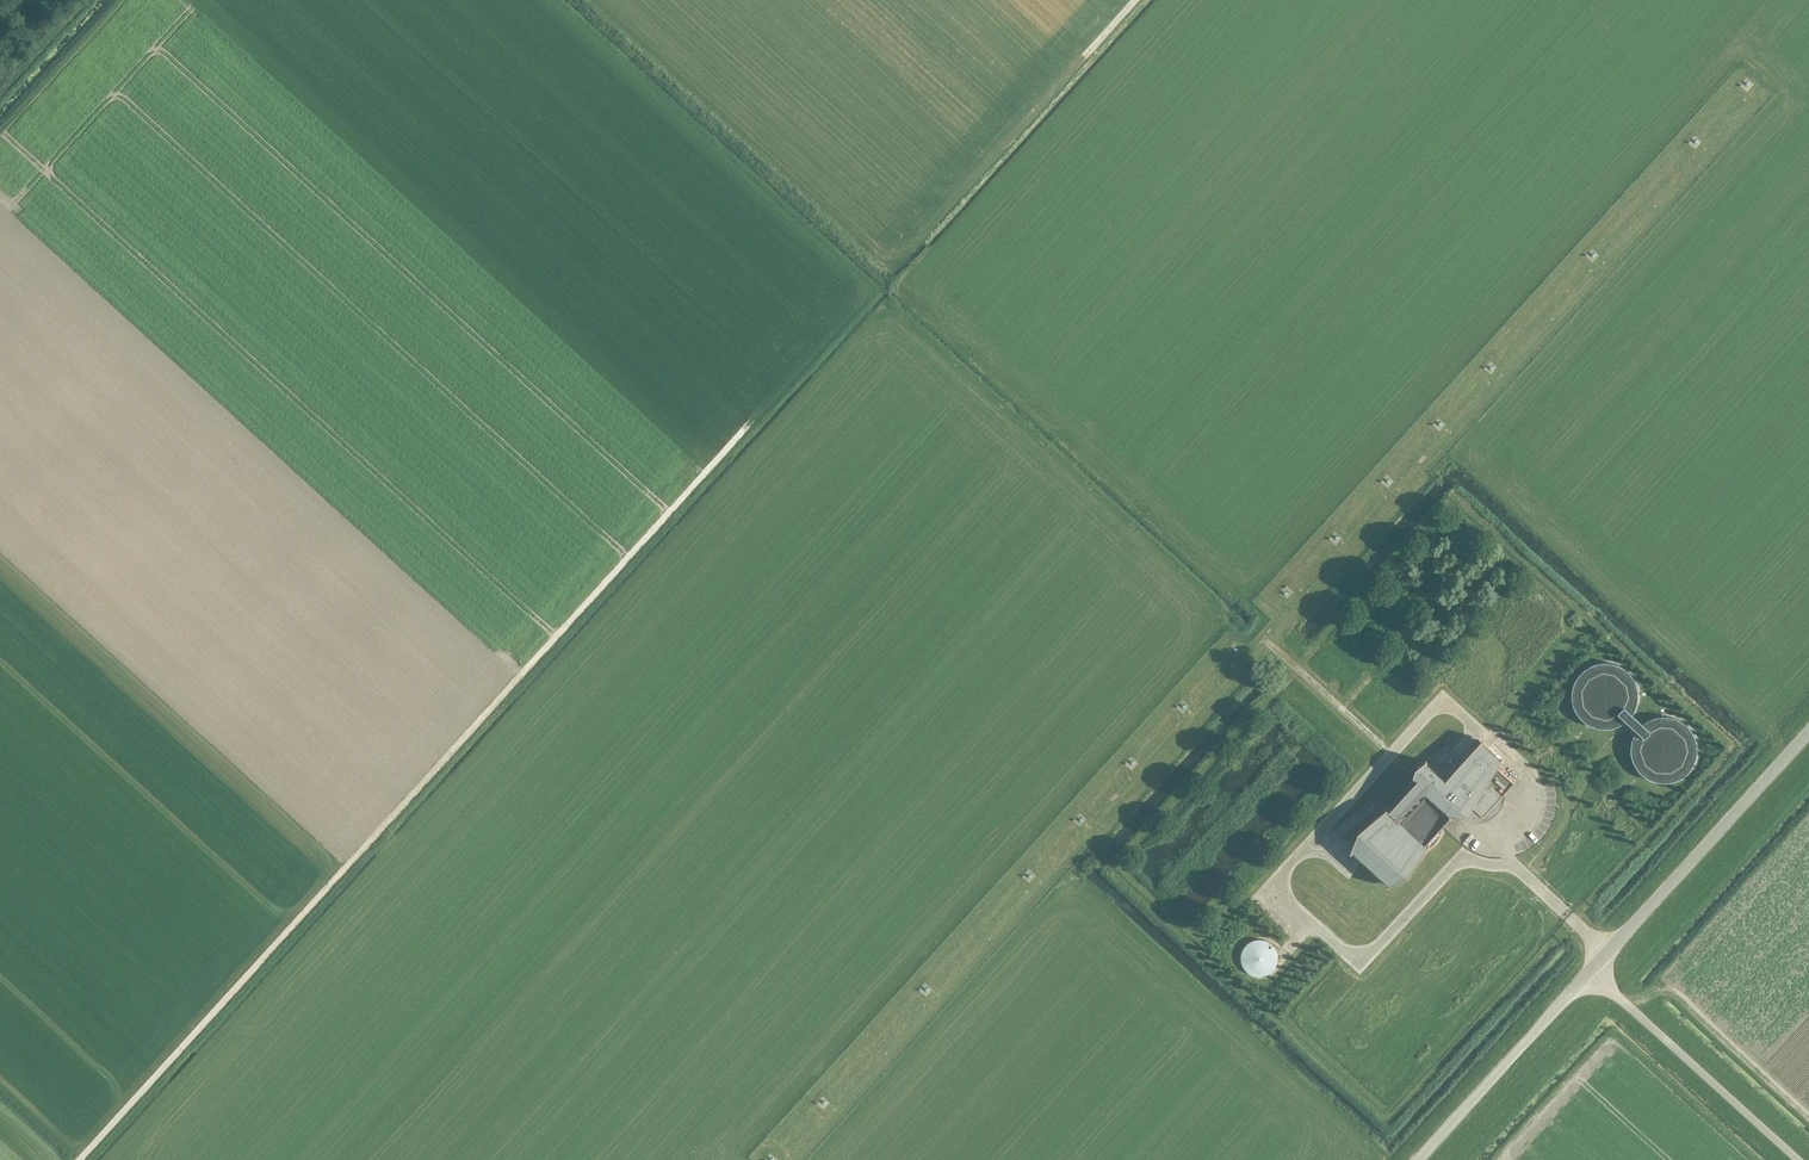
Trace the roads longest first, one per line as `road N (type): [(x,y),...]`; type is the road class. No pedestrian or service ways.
road 1 (track): [(749,427),(83,1159)]
road 2 (track): [(1763,99),(1272,645),(1389,757)]
road 3 (track): [(801,1159),(1272,645)]
road 4 (unclassified): [(1590,972),(1808,736)]
road 5 (unclassified): [(1797,1159),(1590,972)]
road 6 (unclassified): [(1420,1159),(1590,972)]

